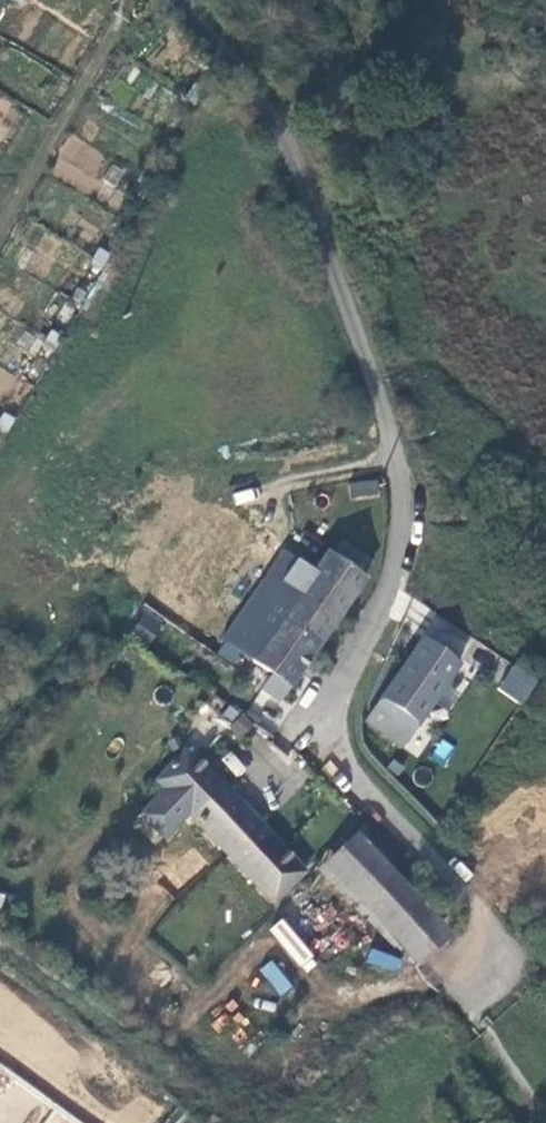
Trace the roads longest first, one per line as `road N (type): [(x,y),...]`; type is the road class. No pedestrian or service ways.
road 1 (unclassified): [(185,0),(262,96),(295,160),(396,462),(402,539),(331,704),(332,748),(475,929),(488,1034)]
road 2 (track): [(0,228),(132,0)]

